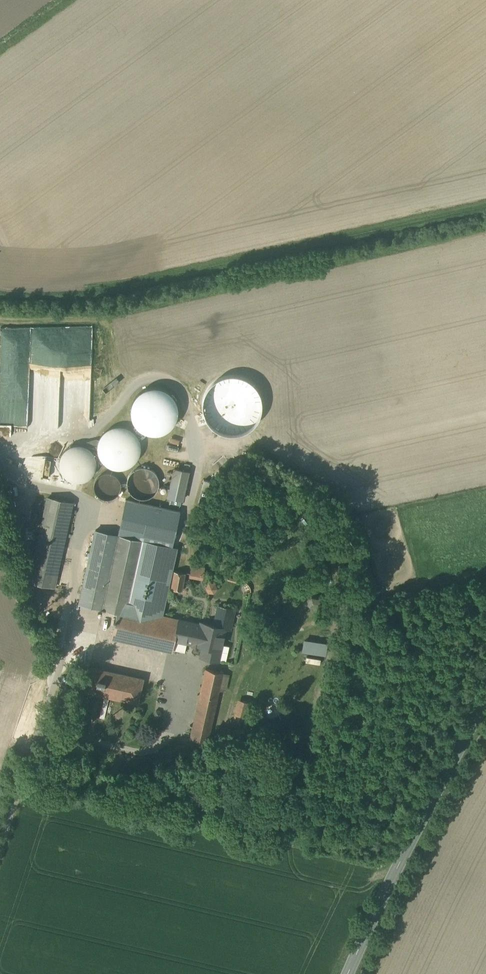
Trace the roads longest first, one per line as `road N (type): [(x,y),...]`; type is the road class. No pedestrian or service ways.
road 1 (secondary): [(485,703),(349,973)]

